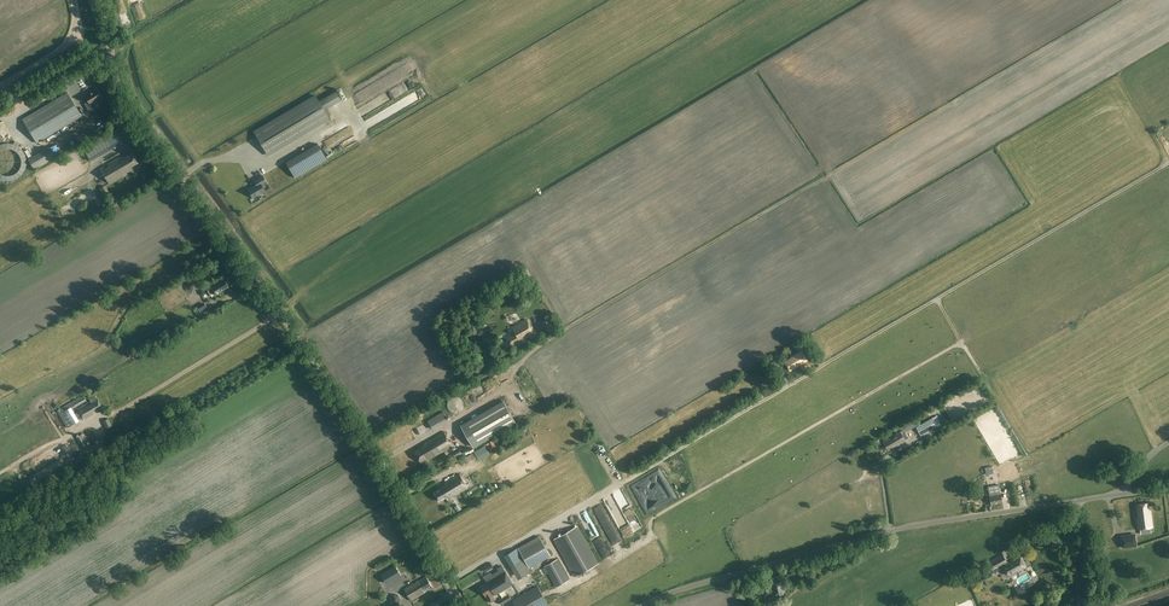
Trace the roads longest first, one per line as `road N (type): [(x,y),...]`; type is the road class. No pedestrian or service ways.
road 1 (tertiary): [(460,605),(303,346),(126,110),(99,0)]
road 2 (unclassified): [(642,605),(891,530),(1124,494)]
road 3 (track): [(786,386),(1168,162)]
road 4 (track): [(651,538),(650,524),(662,513),(963,341),(936,299)]
road 5 (track): [(472,411),(548,339),(821,180)]
road 6 (track): [(362,437),(495,358)]

